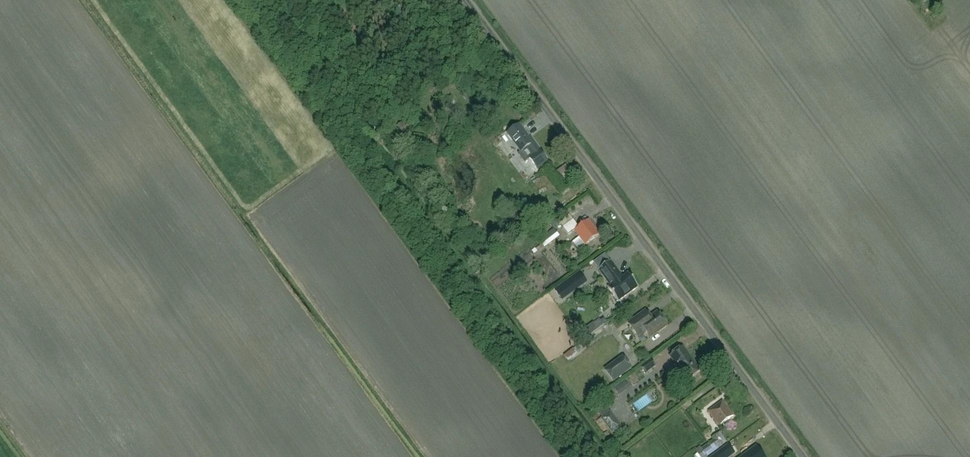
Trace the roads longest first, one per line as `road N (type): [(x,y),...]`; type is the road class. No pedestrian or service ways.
road 1 (unclassified): [(801,456),(462,0)]

